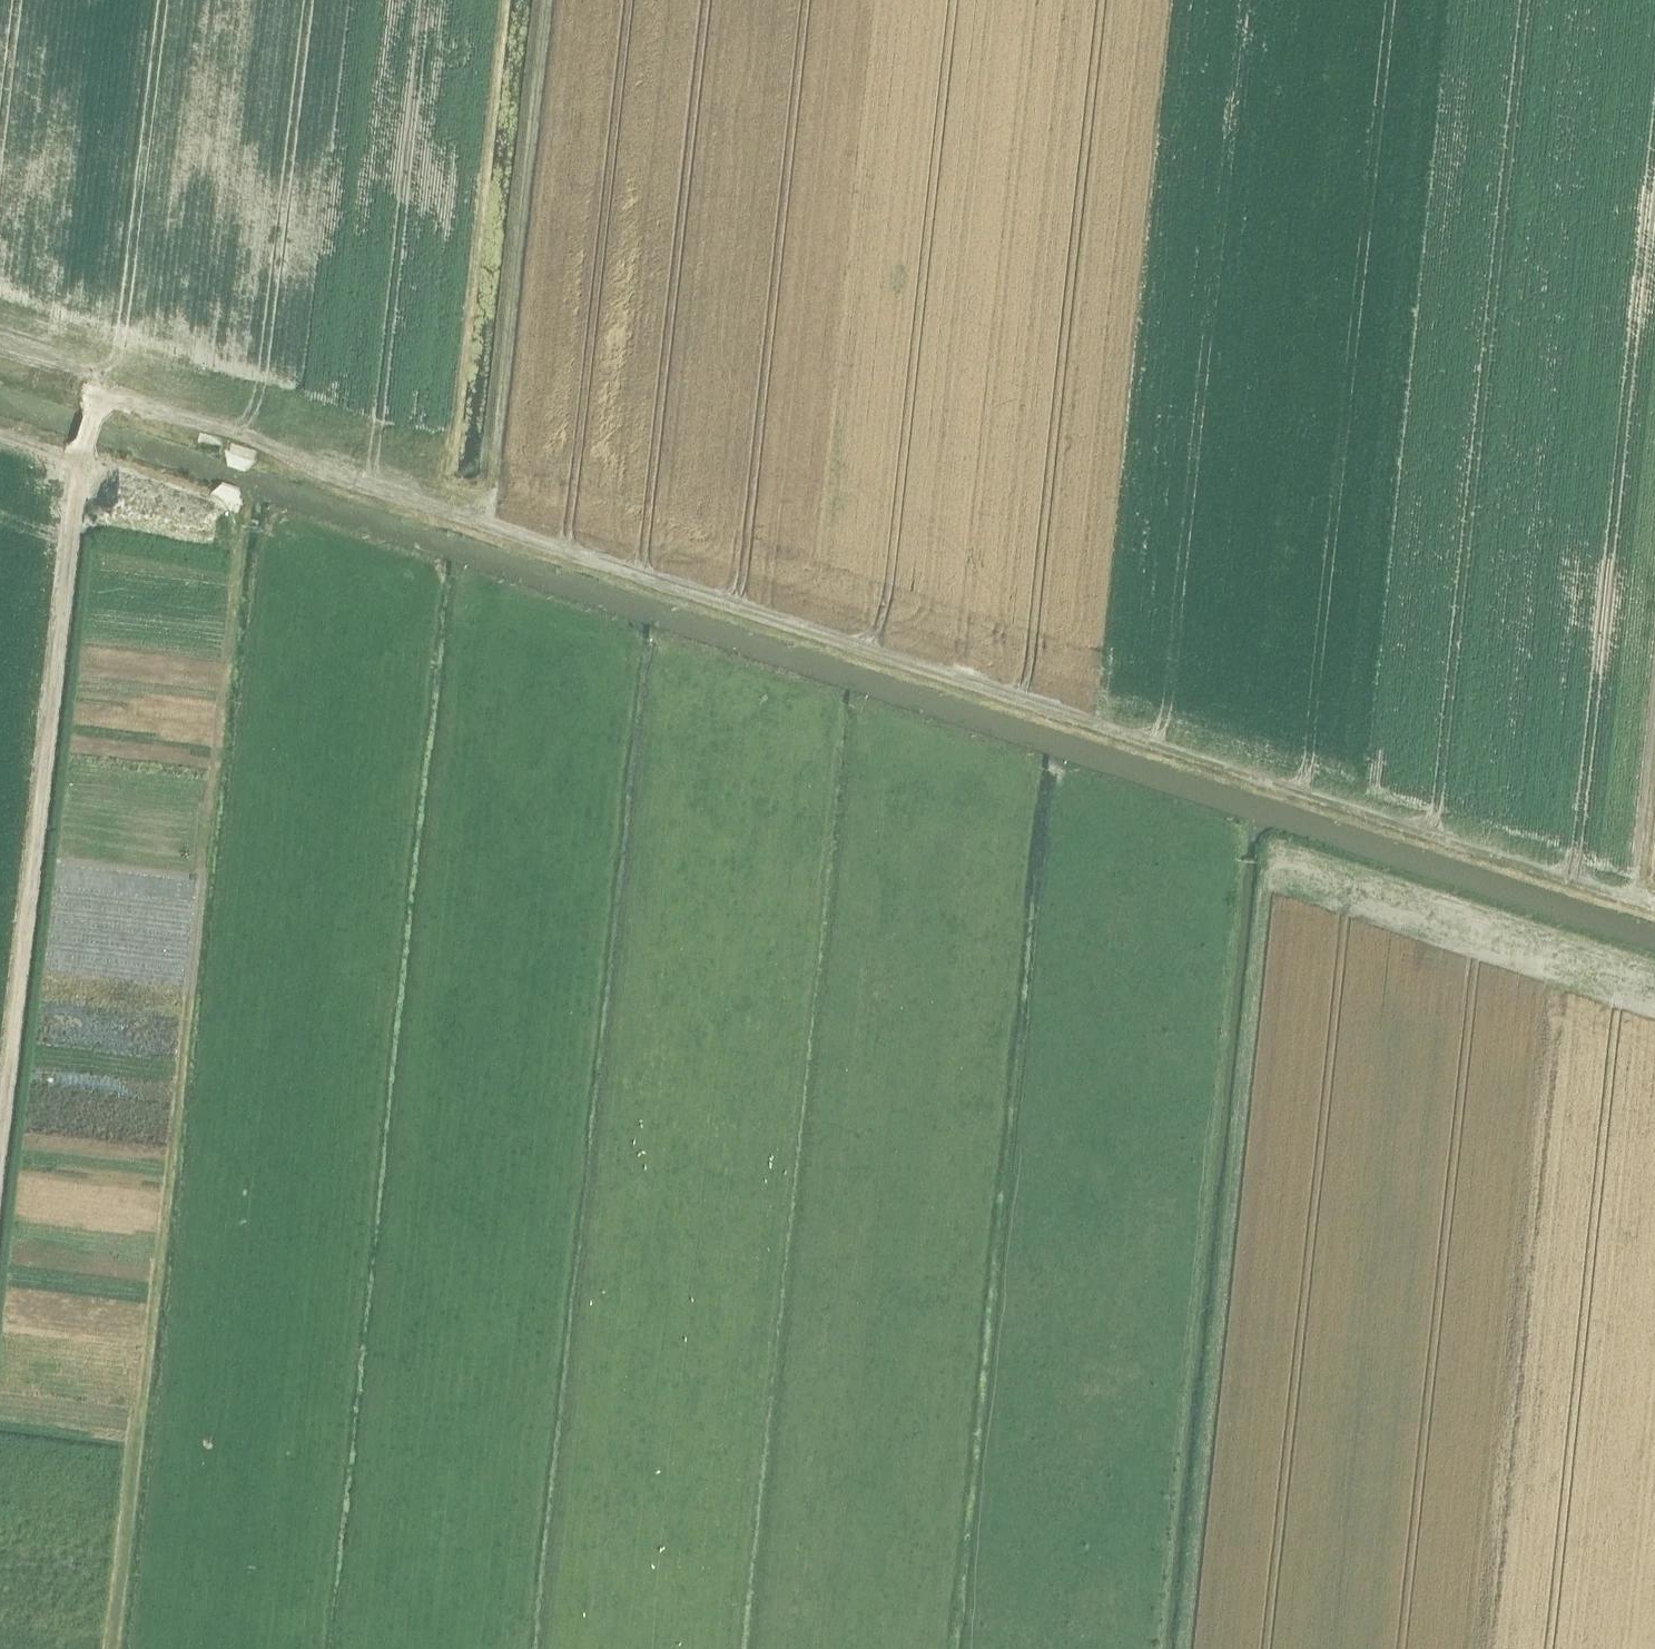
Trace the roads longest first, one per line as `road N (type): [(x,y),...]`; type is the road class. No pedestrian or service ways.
road 1 (track): [(0,1158),(83,459)]

